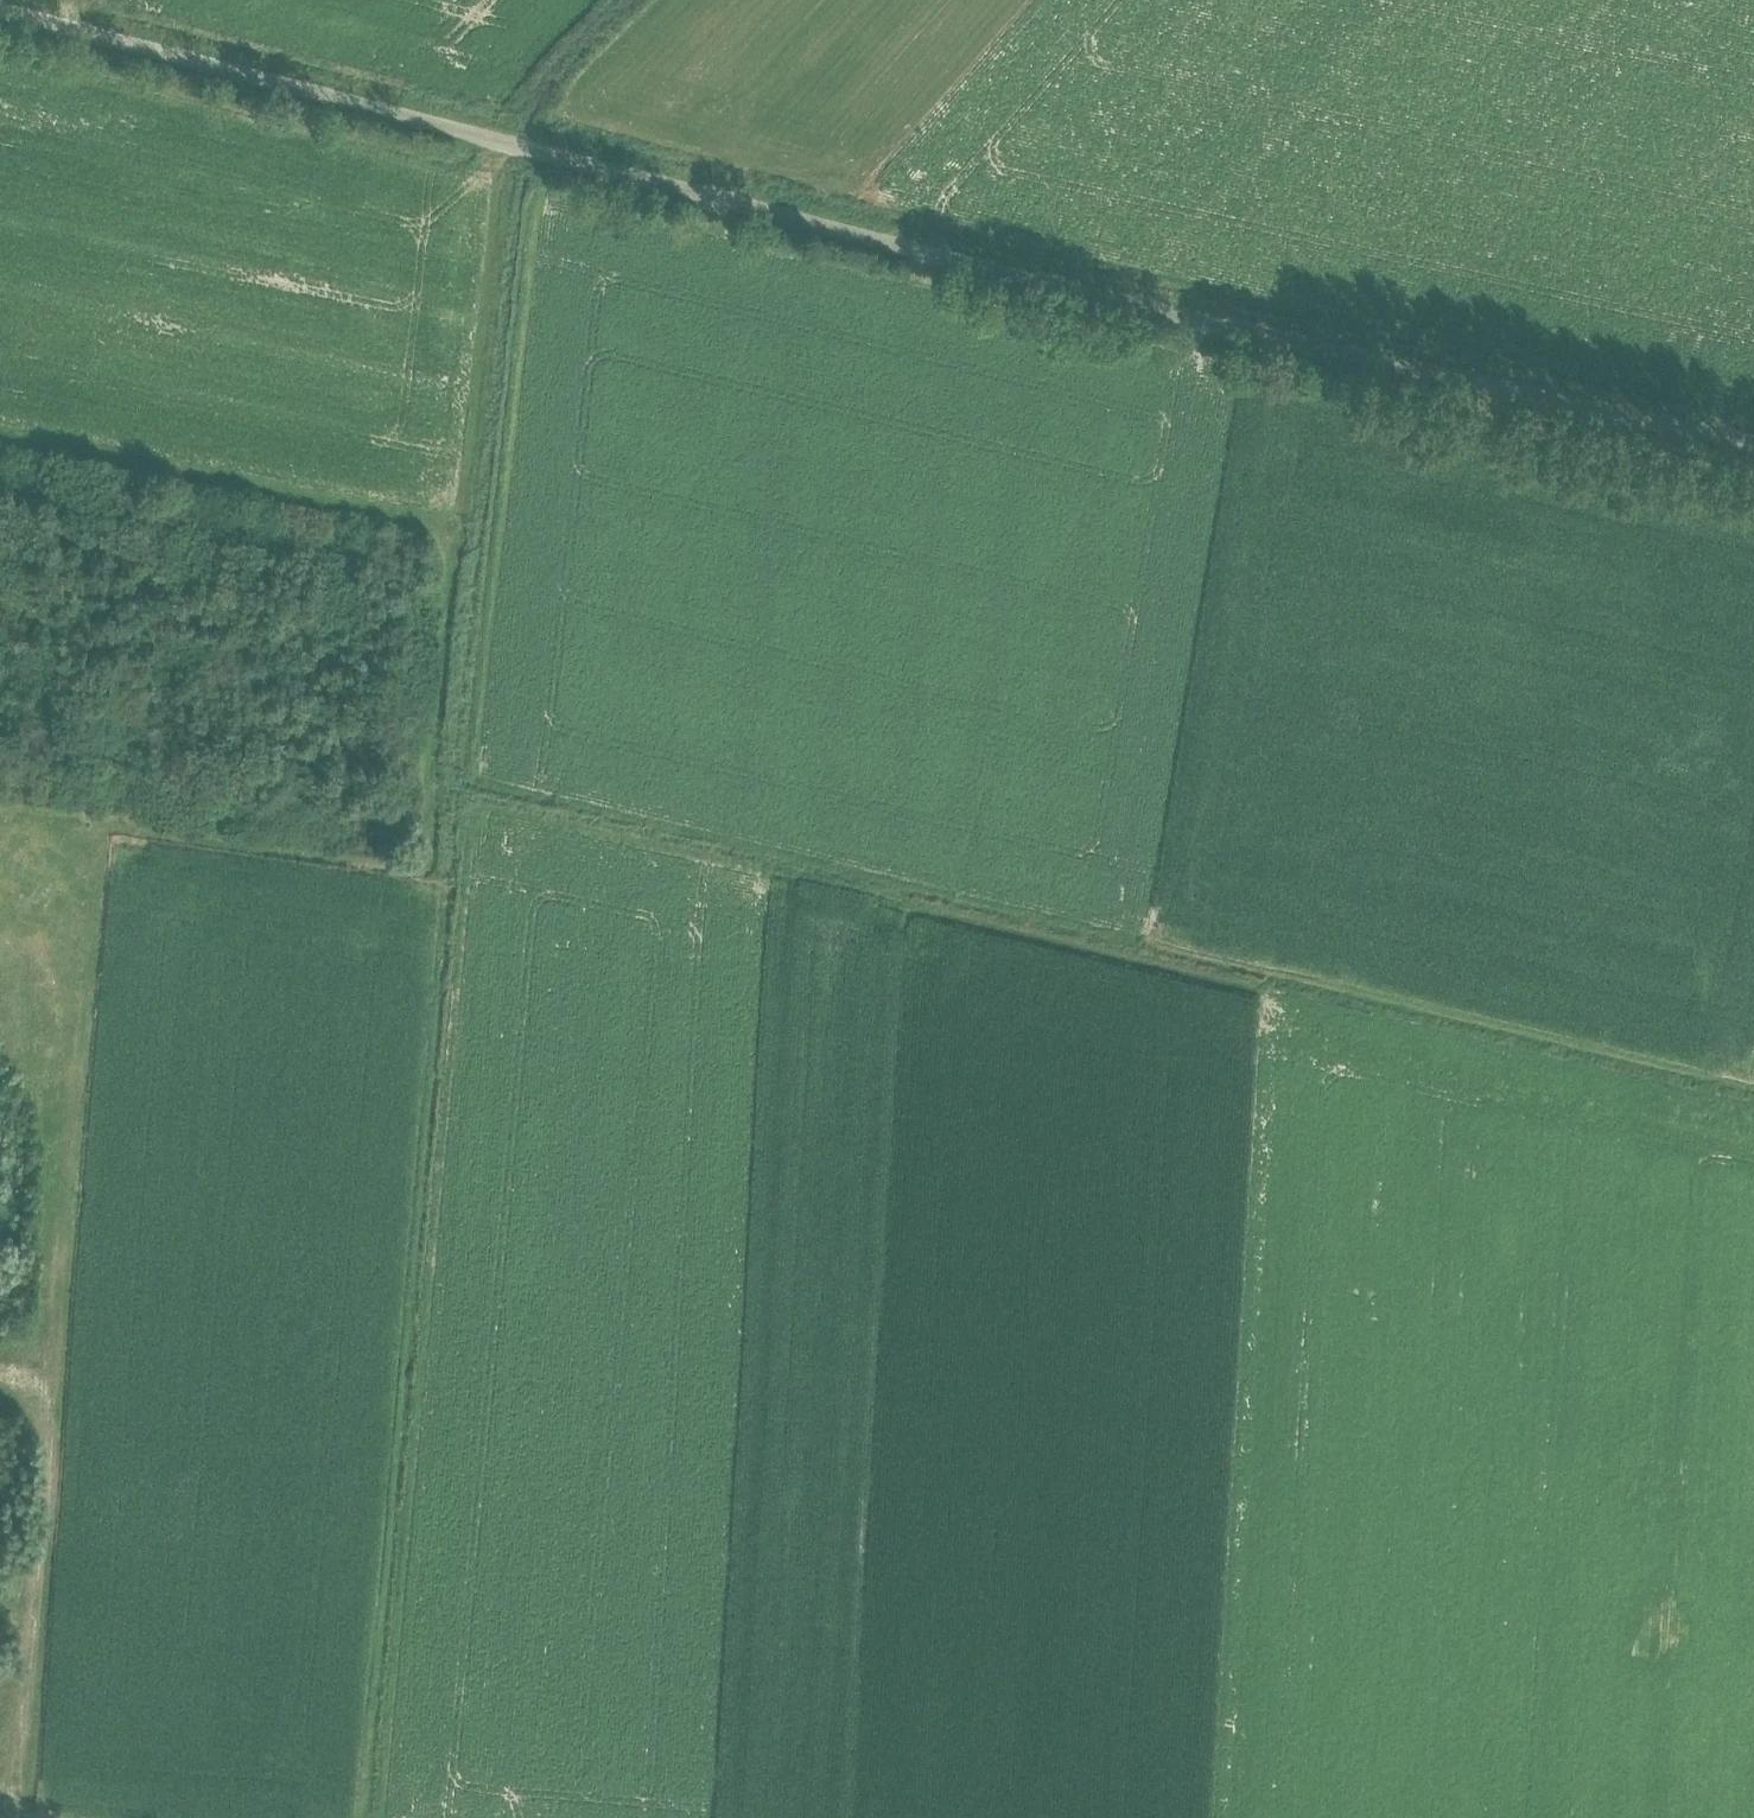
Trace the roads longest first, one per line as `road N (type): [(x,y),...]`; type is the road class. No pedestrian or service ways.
road 1 (unclassified): [(1753,443),(864,237),(0,10)]

